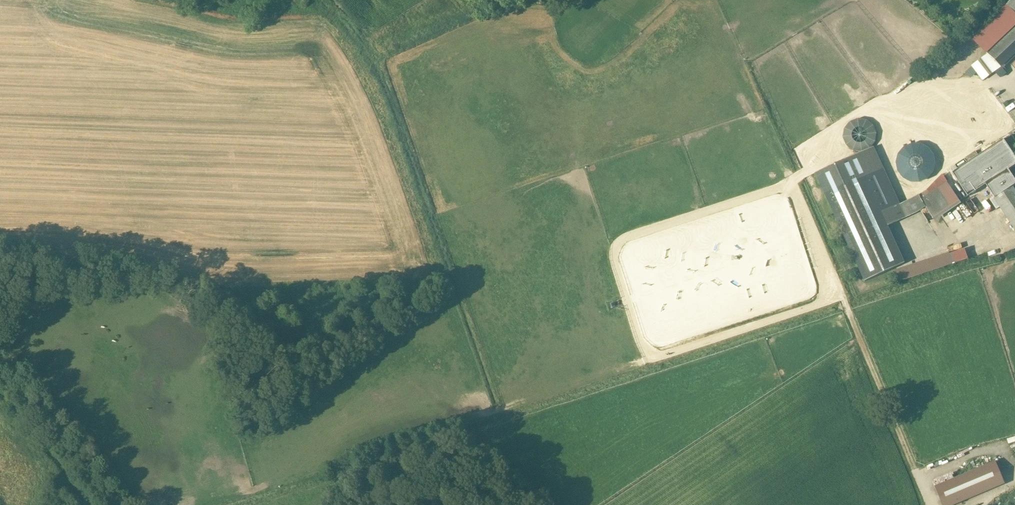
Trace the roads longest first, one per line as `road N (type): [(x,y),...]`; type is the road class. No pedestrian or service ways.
road 1 (track): [(933,504),(829,266)]

